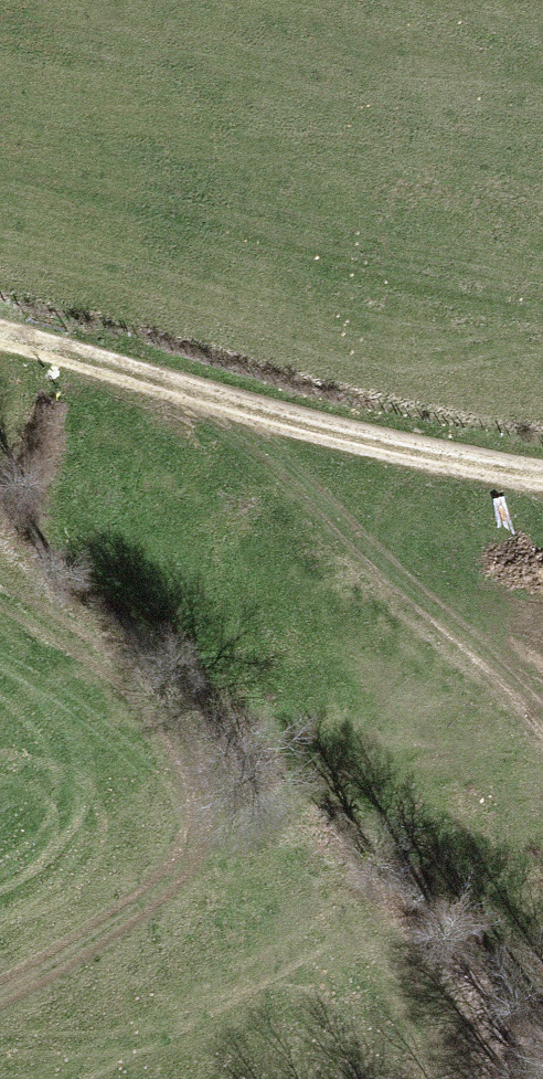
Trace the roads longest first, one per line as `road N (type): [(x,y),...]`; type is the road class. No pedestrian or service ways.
road 1 (track): [(0,980),(72,948),(281,811),(350,740),(374,688),(374,628),(368,591),(342,538)]
road 2 (track): [(0,331),(202,393),(542,470)]
road 3 (track): [(115,369),(242,455),(542,704)]

